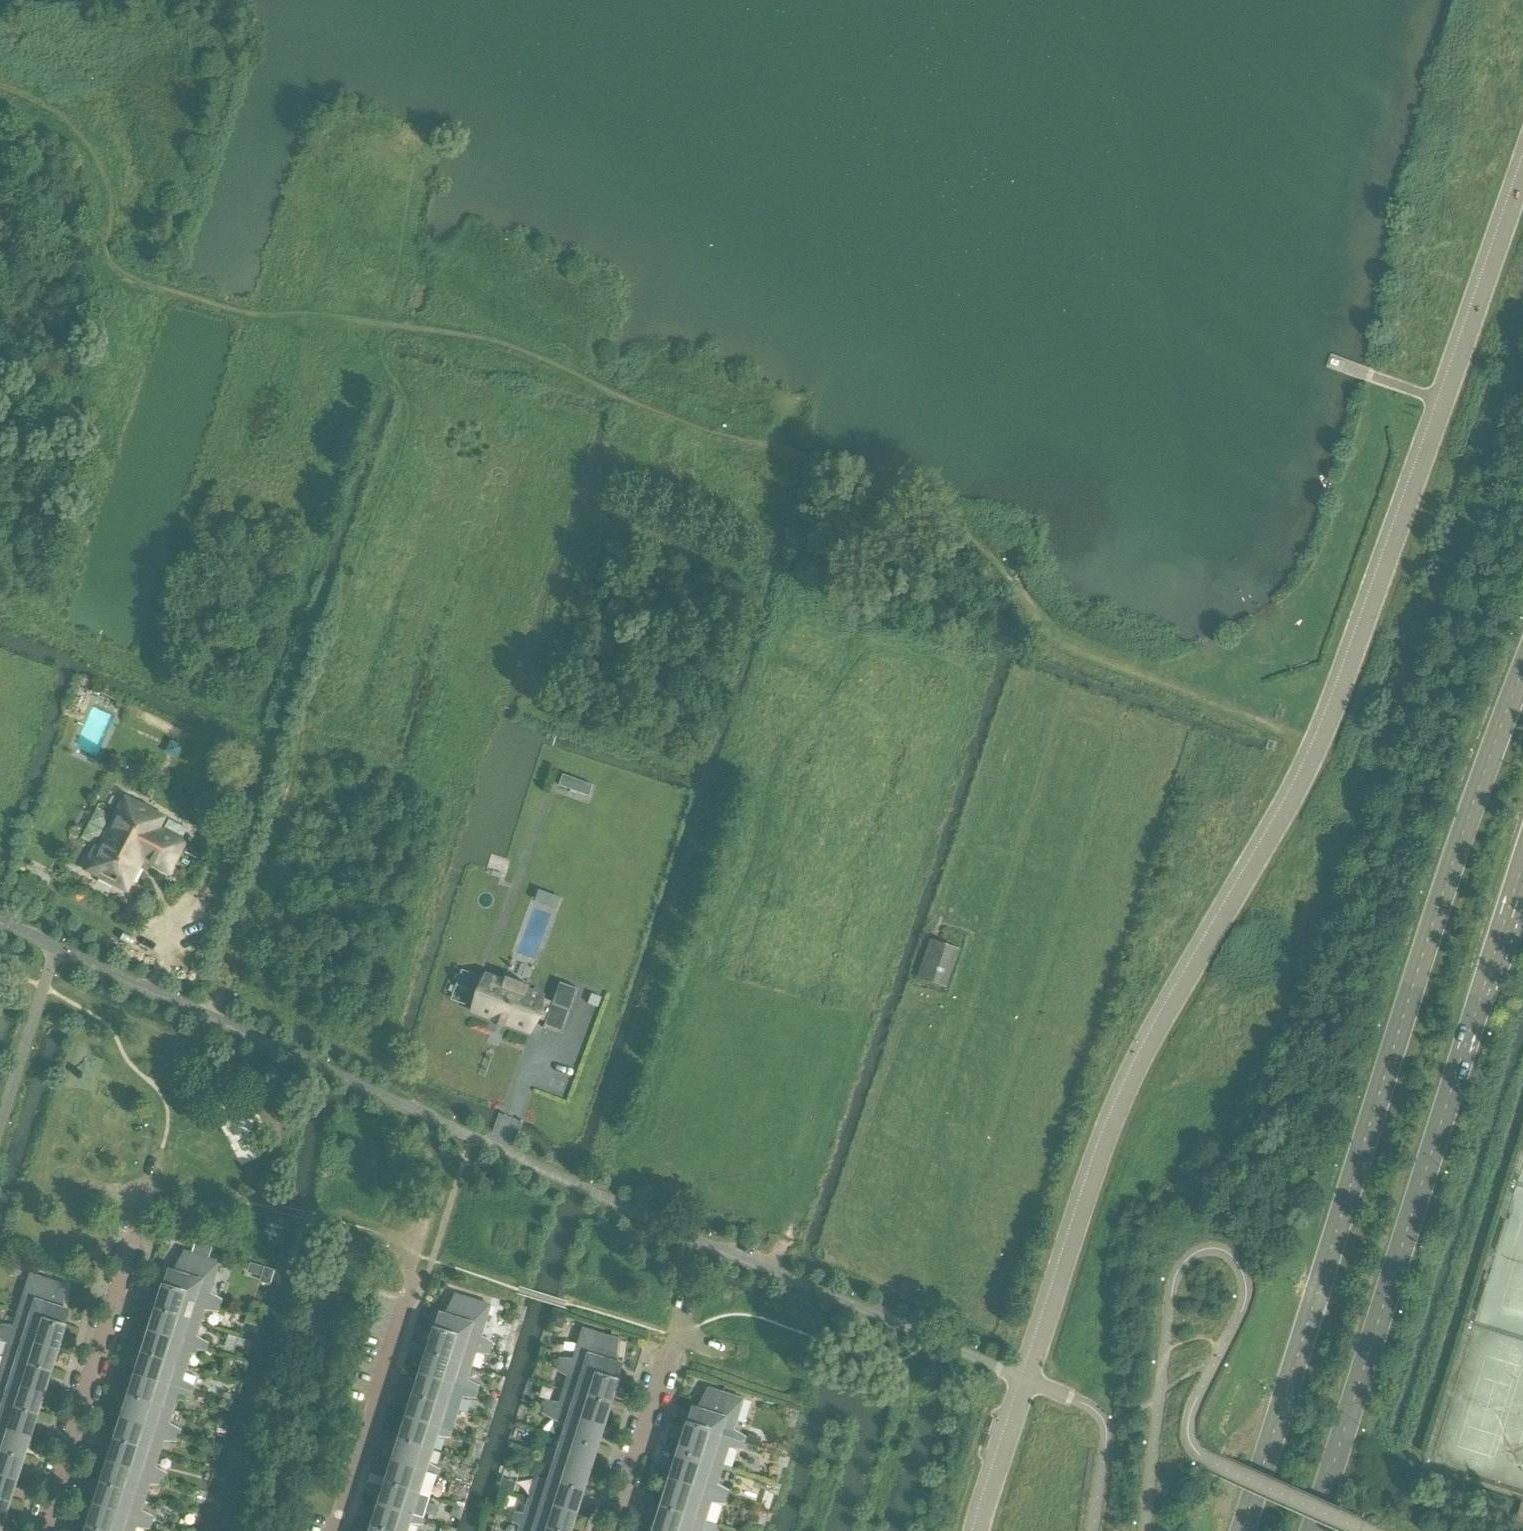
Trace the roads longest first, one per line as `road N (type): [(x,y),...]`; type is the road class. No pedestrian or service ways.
road 1 (unclassified): [(0,925),(615,1205),(1025,1379)]
road 2 (secondary): [(1522,685),(1474,811),(1247,1530)]
road 3 (secondary): [(1312,1530),(1522,878)]
road 4 (residential): [(35,1530),(137,1203)]
road 5 (residential): [(333,1530),(420,1257)]
road 6 (residential): [(611,1530),(674,1336)]

